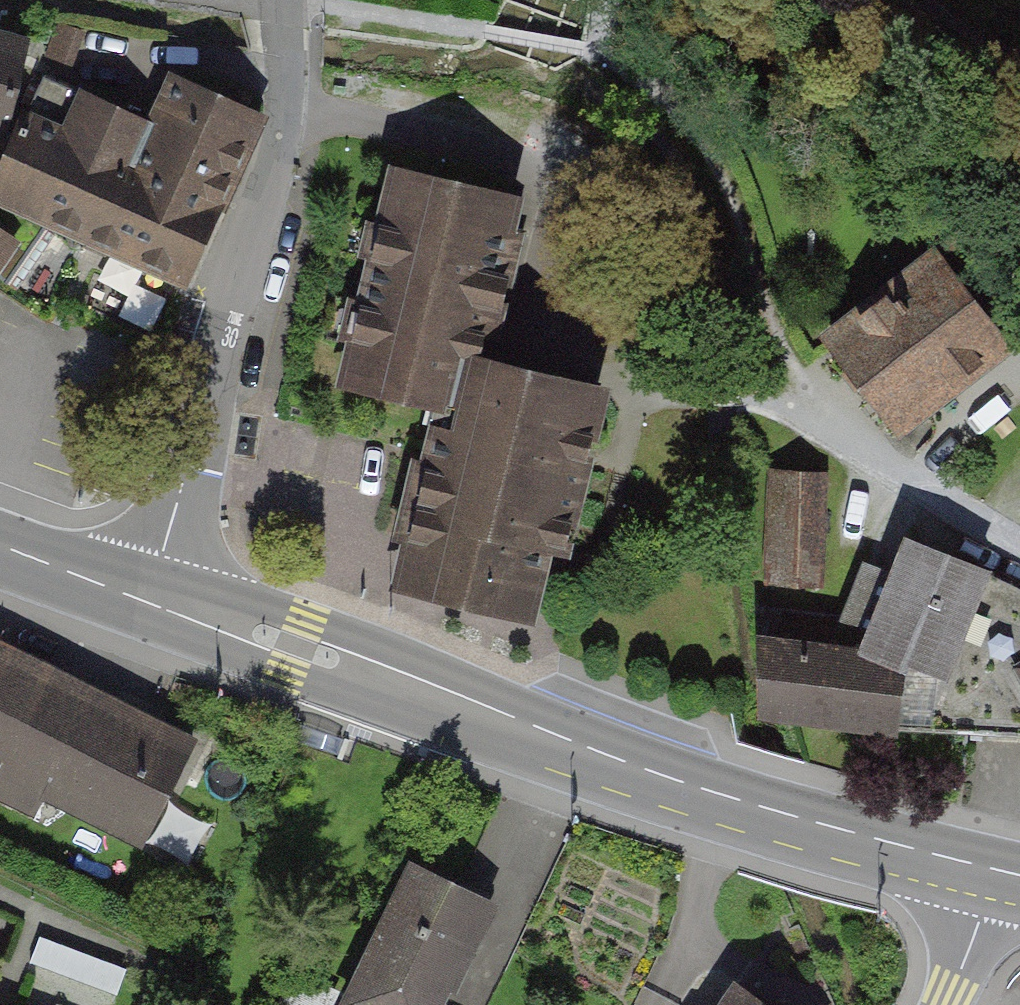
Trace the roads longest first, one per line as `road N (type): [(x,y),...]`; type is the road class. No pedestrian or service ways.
road 1 (tertiary): [(993,878),(736,810),(153,599)]
road 2 (residential): [(287,0),(283,138),(153,599)]
road 3 (residential): [(750,399),(1019,549)]
road 4 (residential): [(750,399),(703,399),(619,380),(539,258)]
road 5 (tertiary): [(153,599),(0,546)]
road 6 (residential): [(944,1004),(993,878)]

